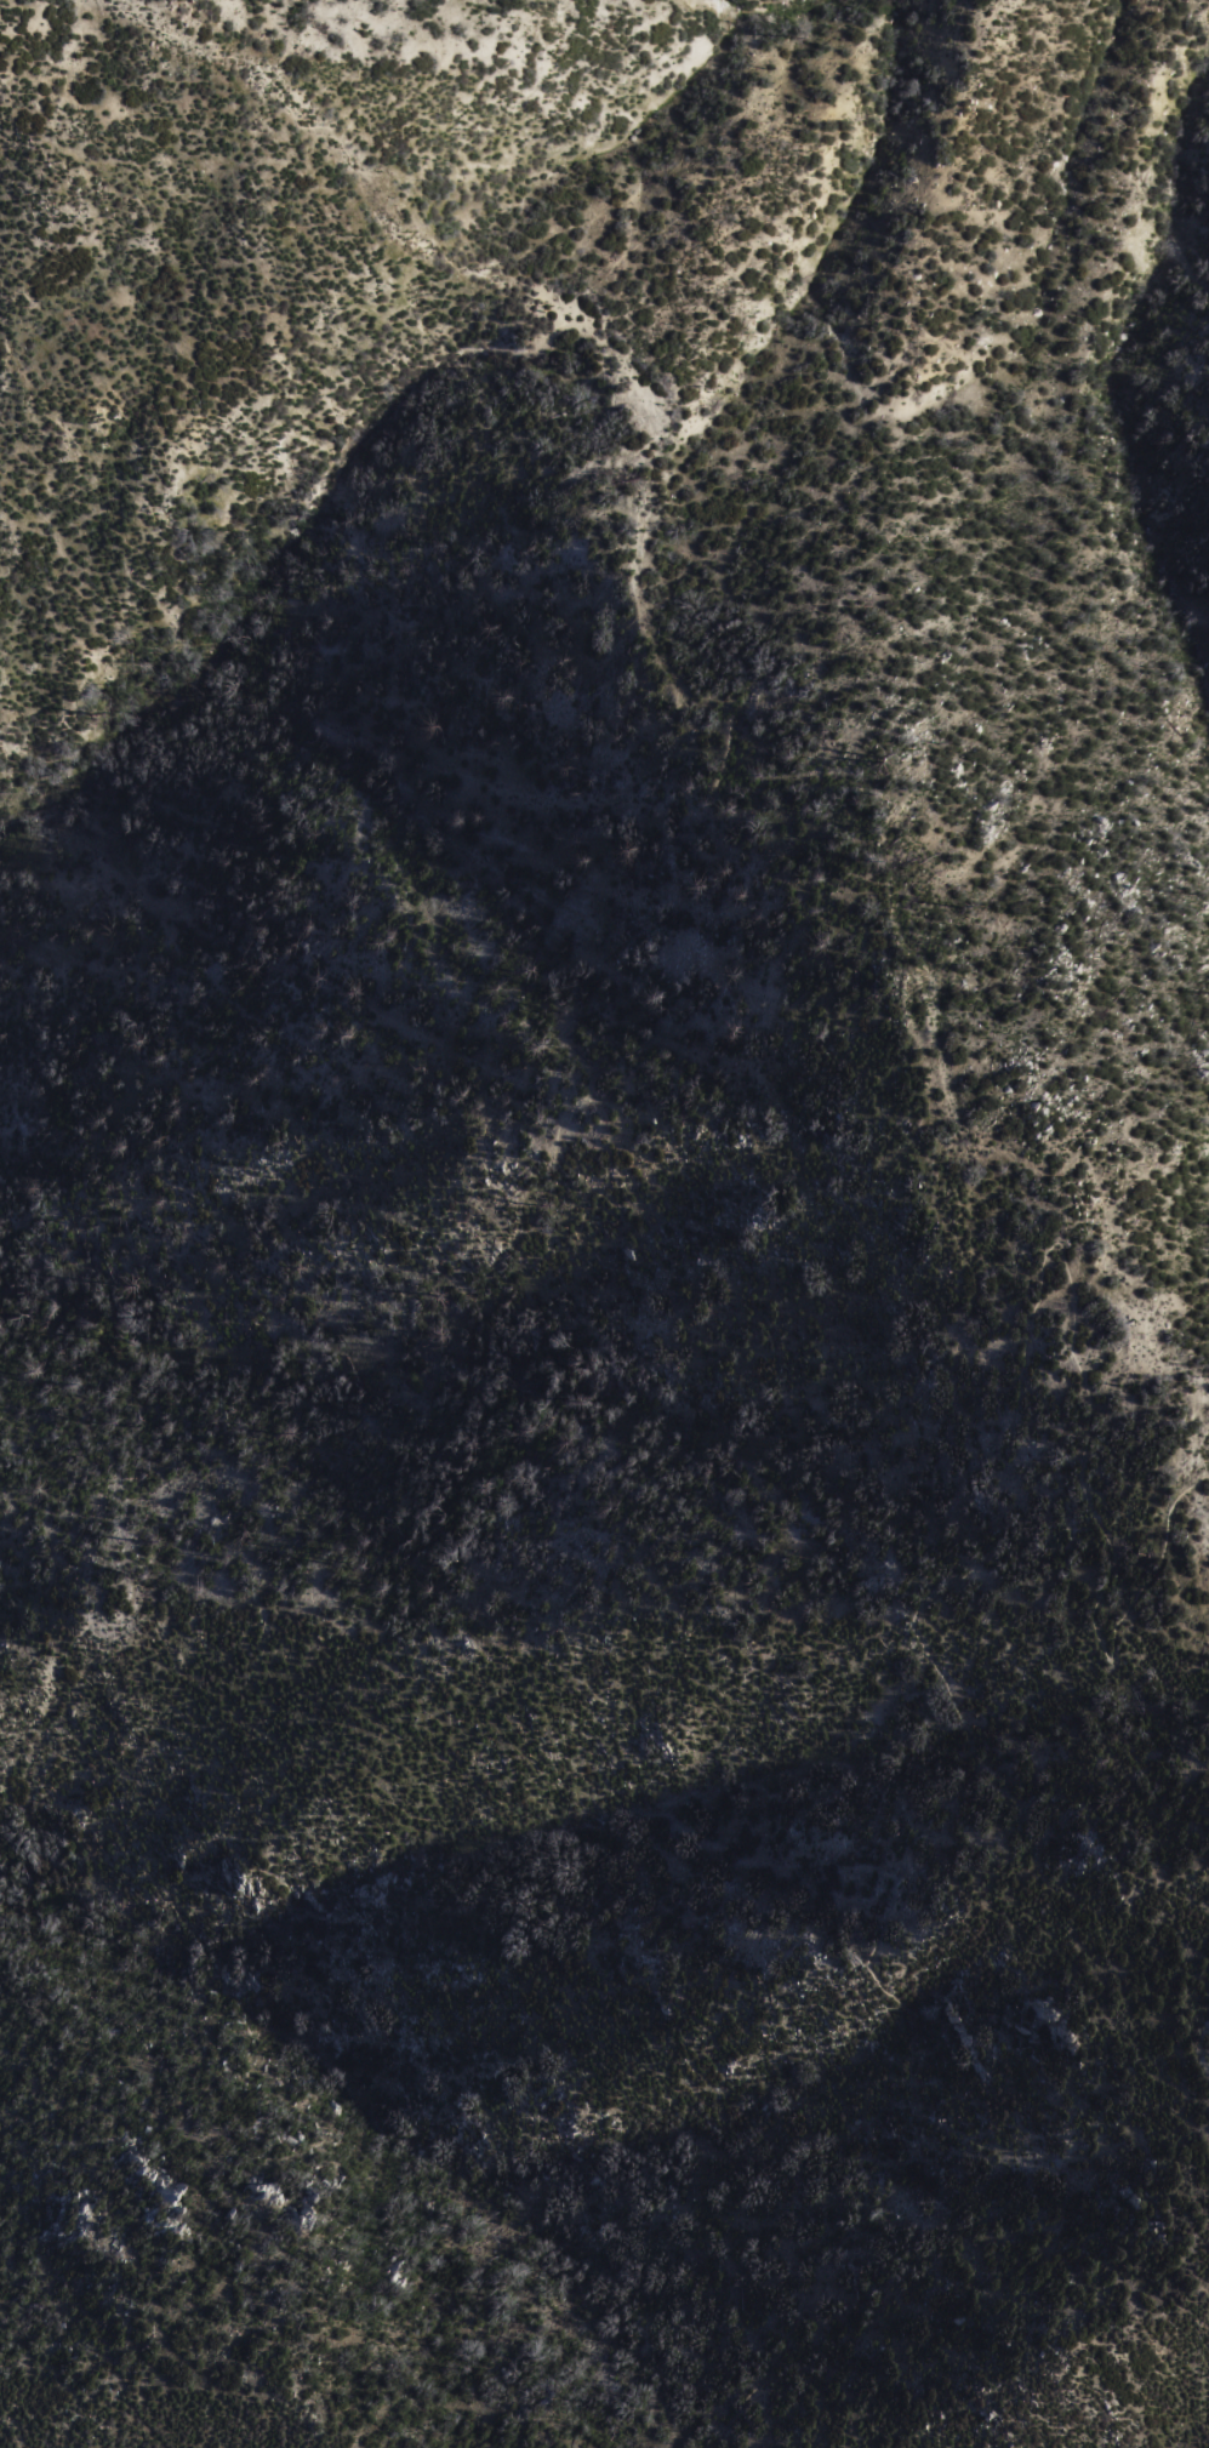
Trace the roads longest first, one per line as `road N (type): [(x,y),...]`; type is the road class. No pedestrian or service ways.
road 1 (track): [(644,594),(661,411),(609,344),(395,230),(301,104),(177,56),(81,0)]

